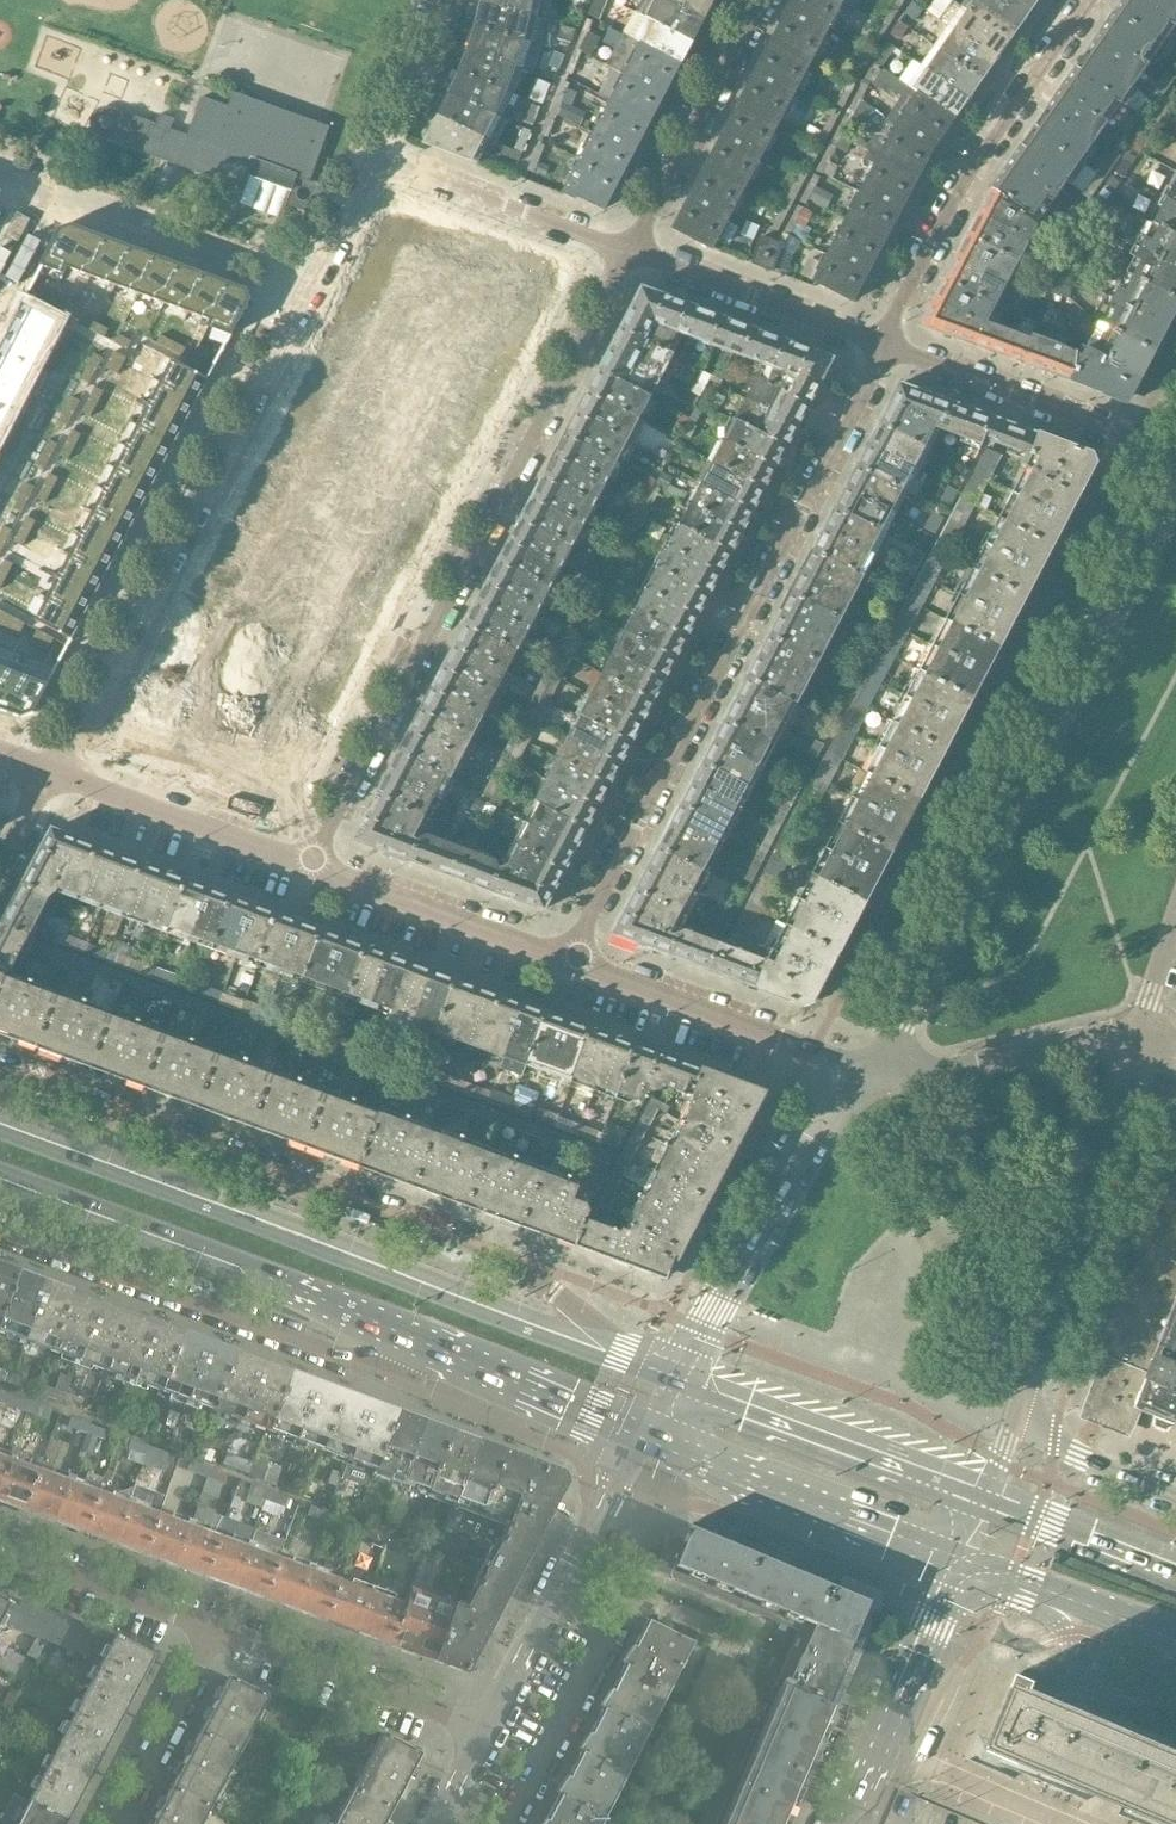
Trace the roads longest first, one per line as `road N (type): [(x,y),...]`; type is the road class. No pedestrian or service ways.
road 1 (residential): [(48,775),(379,159)]
road 2 (residential): [(629,253),(312,864)]
road 3 (residential): [(571,958),(884,345)]
road 4 (residential): [(1175,498),(901,1022),(862,1080)]
road 5 (residential): [(585,1340),(538,1278),(517,1265),(0,1068)]
road 6 (primary): [(585,1340),(0,1124)]
road 7 (residential): [(1175,1496),(1034,1434),(1022,1397),(1135,1041)]
road 8 (primary): [(1175,1570),(711,1391)]
road 9 (primary): [(0,1178),(241,1266),(439,1352)]
road 10 (residential): [(0,1233),(356,1367),(439,1352)]
road 11 (residential): [(497,1823),(525,1750),(683,1439)]
road 12 (primary): [(683,1439),(1062,1579)]
road 13 (residential): [(884,345),(974,170),(1090,0)]
road 14 (residential): [(862,1080),(677,1376)]
road 15 (residential): [(711,1391),(858,1118),(862,1080)]
road 16 (residential): [(644,1426),(614,1468),(482,1727)]
road 17 (residential): [(862,1080),(571,958)]
road 18 (residential): [(884,345),(1175,455)]
road 19 (residential): [(482,1727),(211,1629)]
road 20 (residential): [(763,0),(629,253)]
road 21 (residential): [(312,864),(48,775)]
road 22 (residential): [(862,1080),(1101,1039),(1135,1041)]
road 23 (residential): [(571,958),(312,864)]
road 24 (residential): [(629,253),(884,345)]
road 25 (residential): [(379,159),(629,253)]
road 26 (residential): [(211,1629),(0,1550)]
road 27 (residential): [(111,1823),(211,1629)]
road 28 (primary): [(439,1352),(644,1426)]
road 29 (residential): [(1062,1579),(1069,1631),(1086,1667),(1175,1704)]
road 30 (residential): [(379,159),(385,124),(423,52),(437,0)]
road 31 (residential): [(0,285),(39,203),(36,187),(0,171)]
road 32 (residential): [(1135,1041),(1175,922)]
road 33 (primary): [(1062,1579),(1175,1624)]

